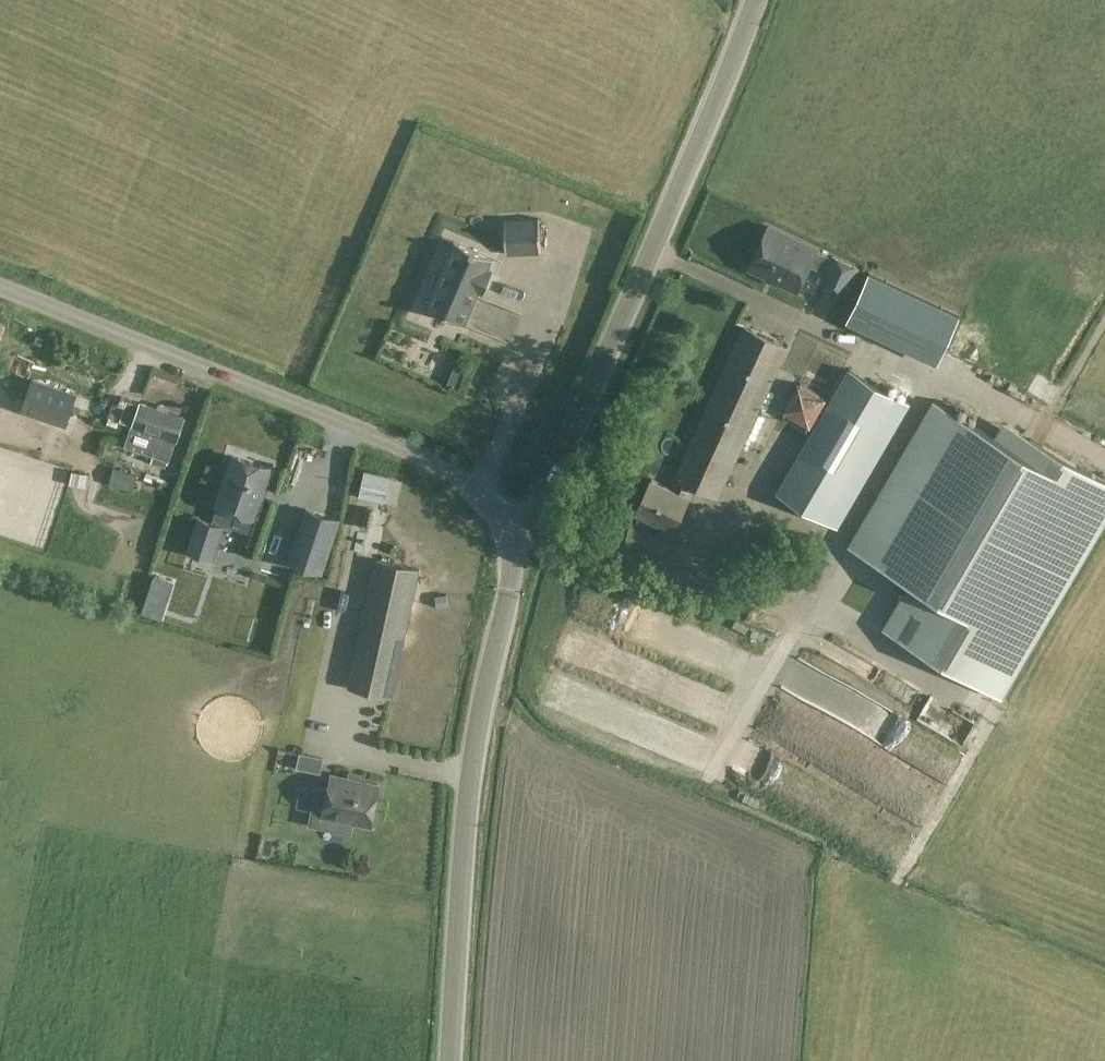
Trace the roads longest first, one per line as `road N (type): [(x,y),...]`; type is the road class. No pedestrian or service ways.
road 1 (unclassified): [(513,528),(544,499),(755,0)]
road 2 (unclassified): [(513,528),(465,480),(427,459),(0,288)]
road 3 (unclassified): [(449,1060),(469,767),(513,528)]

